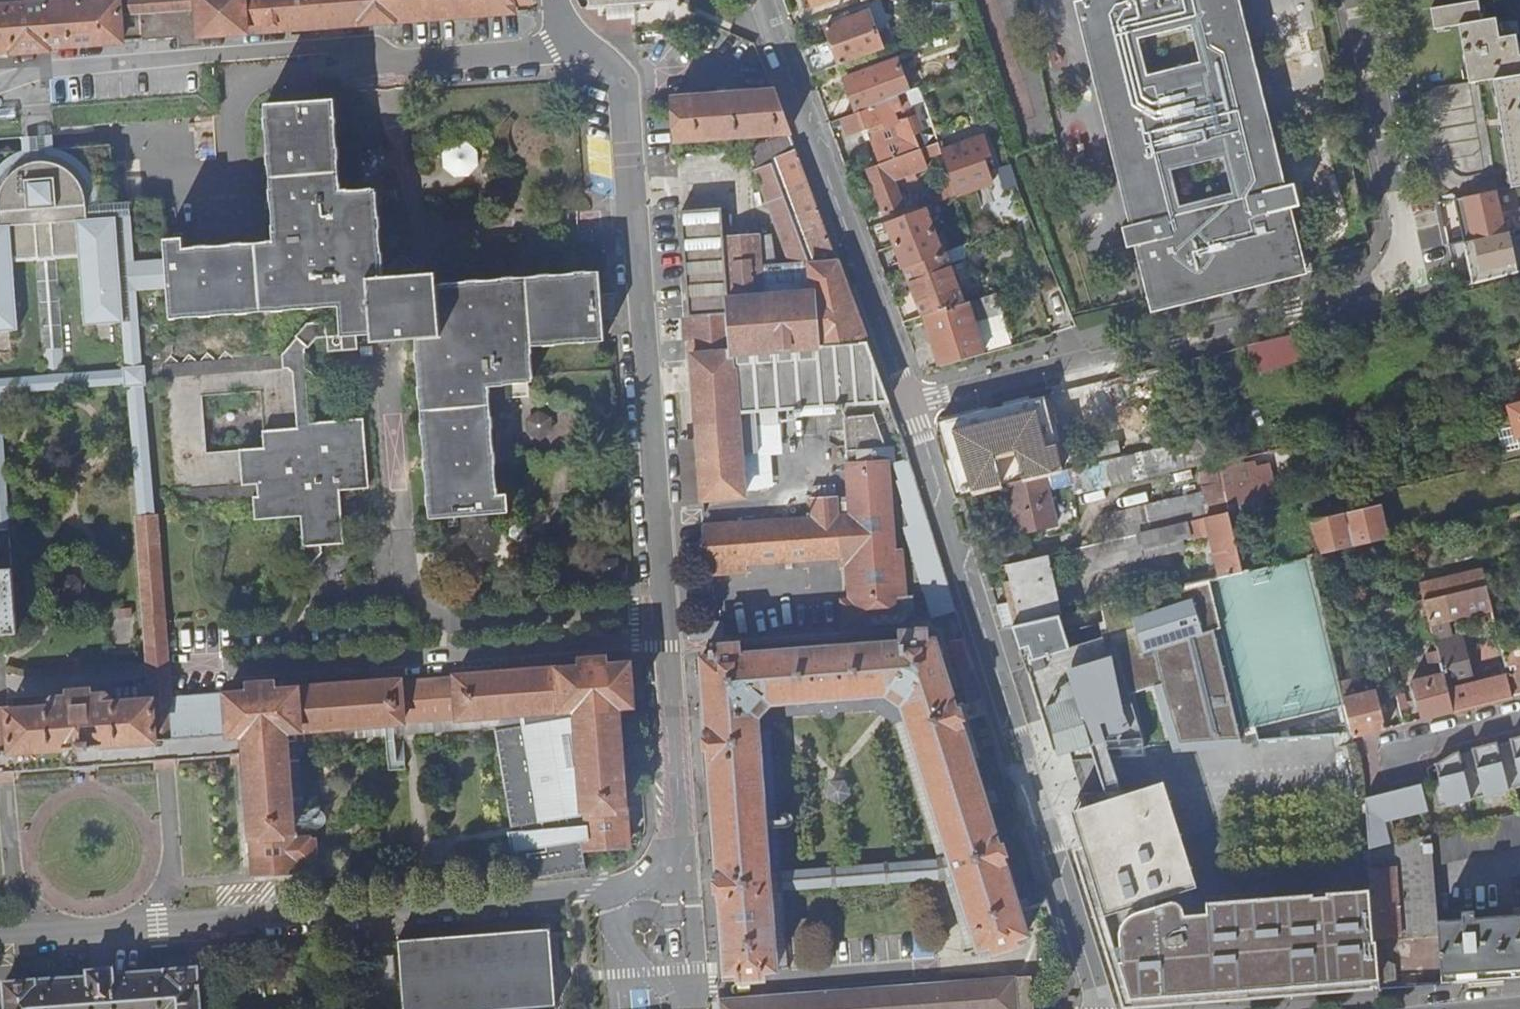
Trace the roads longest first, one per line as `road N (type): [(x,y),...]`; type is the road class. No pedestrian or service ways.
road 1 (residential): [(1354,0),(1410,251),(1405,280),(914,408)]
road 2 (residential): [(677,771),(627,100),(618,75),(576,42)]
road 3 (residential): [(1097,1008),(914,408)]
road 4 (residential): [(0,83),(42,69),(360,46),(382,58),(426,59),(576,42)]
road 5 (residential): [(914,408),(763,0)]
road 6 (residential): [(1519,717),(1398,748)]

